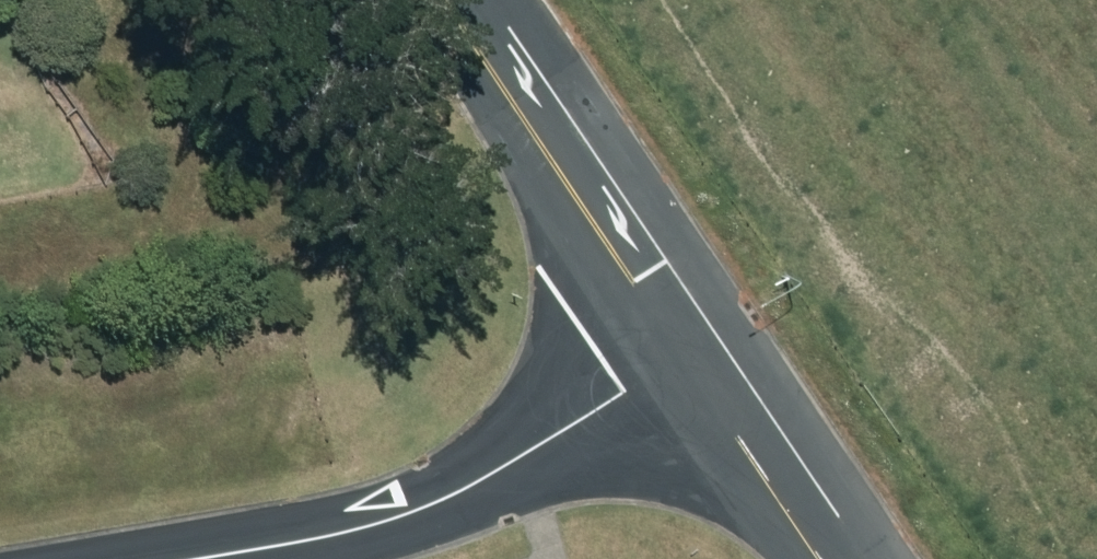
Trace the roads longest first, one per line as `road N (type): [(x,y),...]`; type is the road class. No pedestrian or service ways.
road 1 (residential): [(193,558),(377,526),(467,490),(679,355)]
road 2 (tertiary): [(679,355),(444,0)]
road 3 (tertiary): [(820,558),(679,355)]

